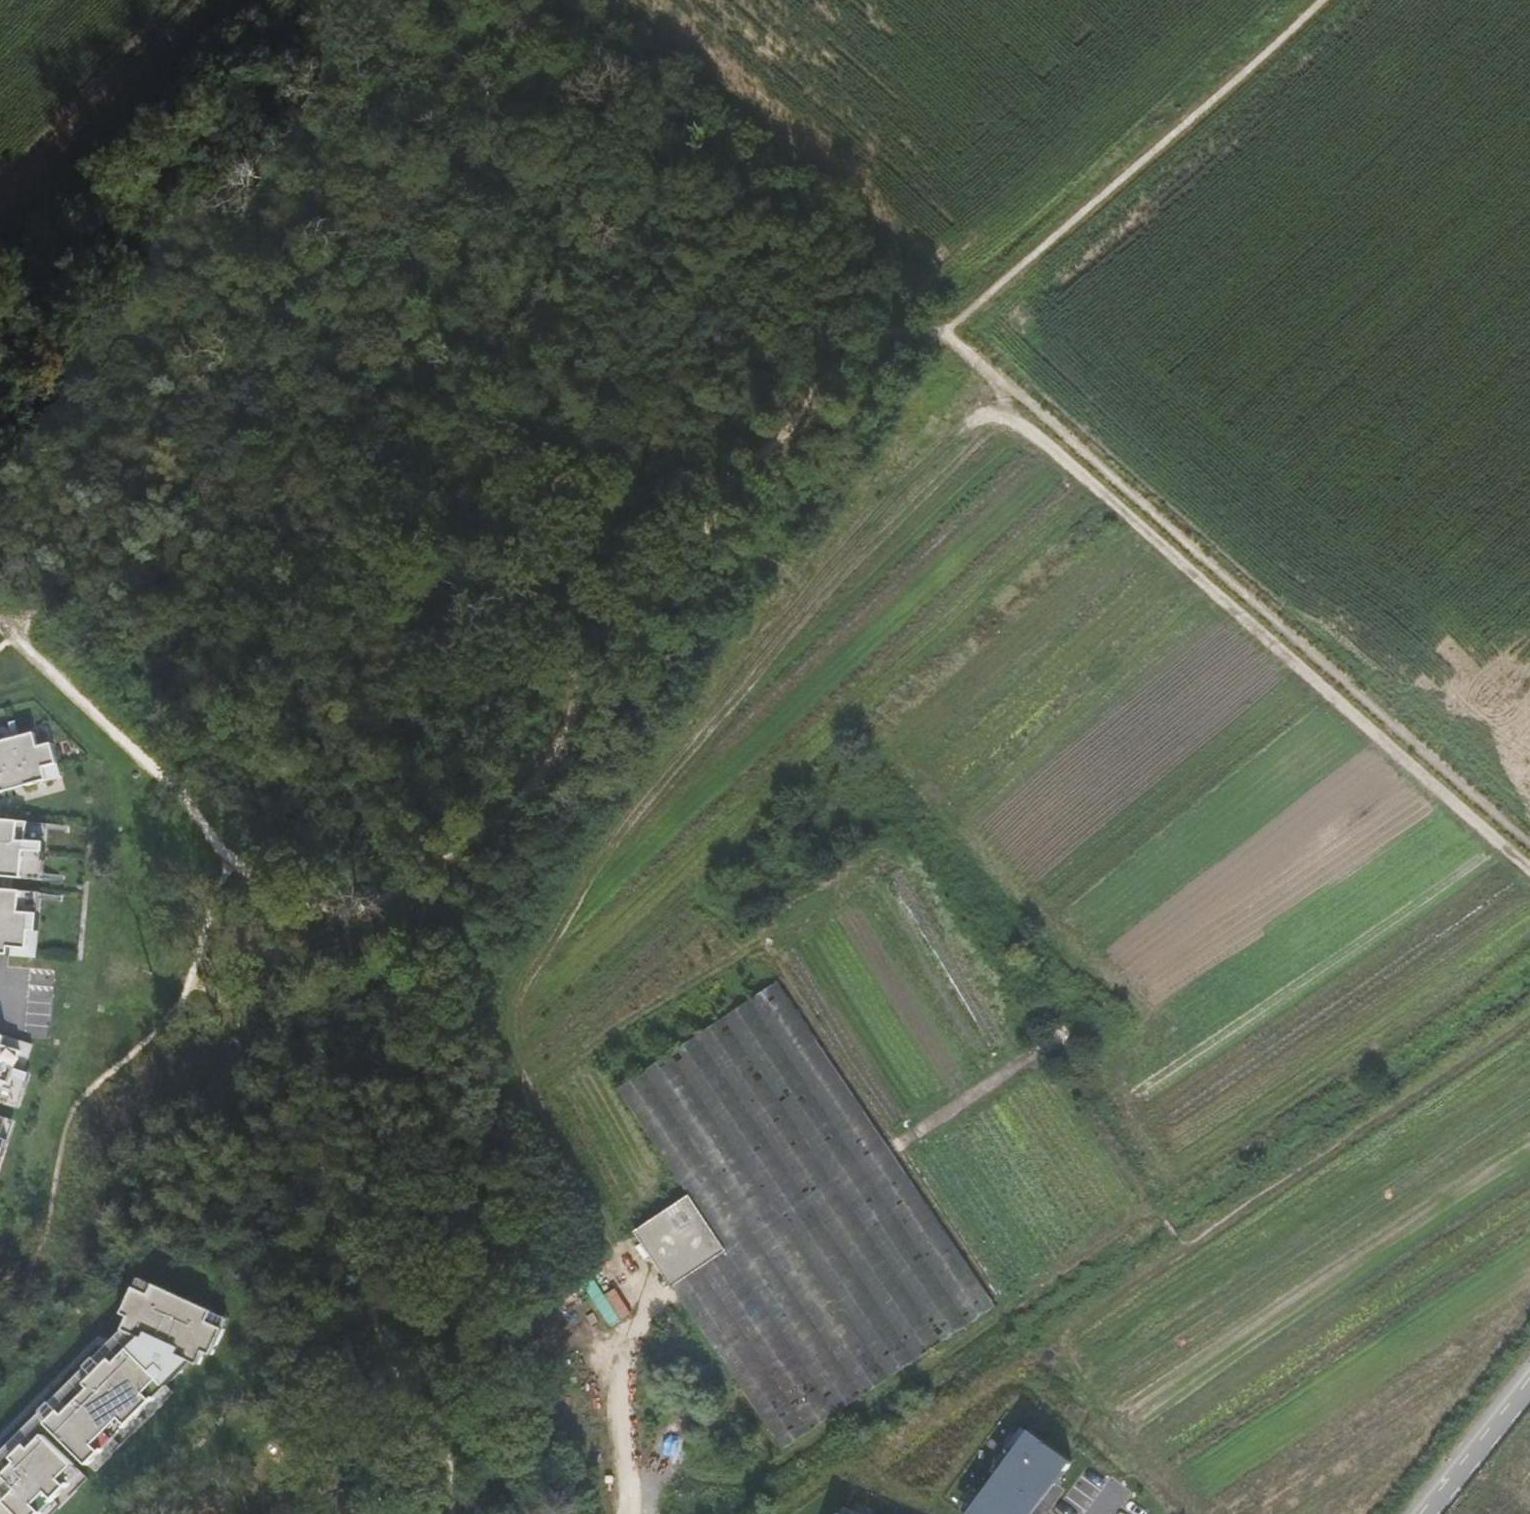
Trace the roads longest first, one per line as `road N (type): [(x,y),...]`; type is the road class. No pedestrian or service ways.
road 1 (unclassified): [(1529,1370),(1416,1513)]

